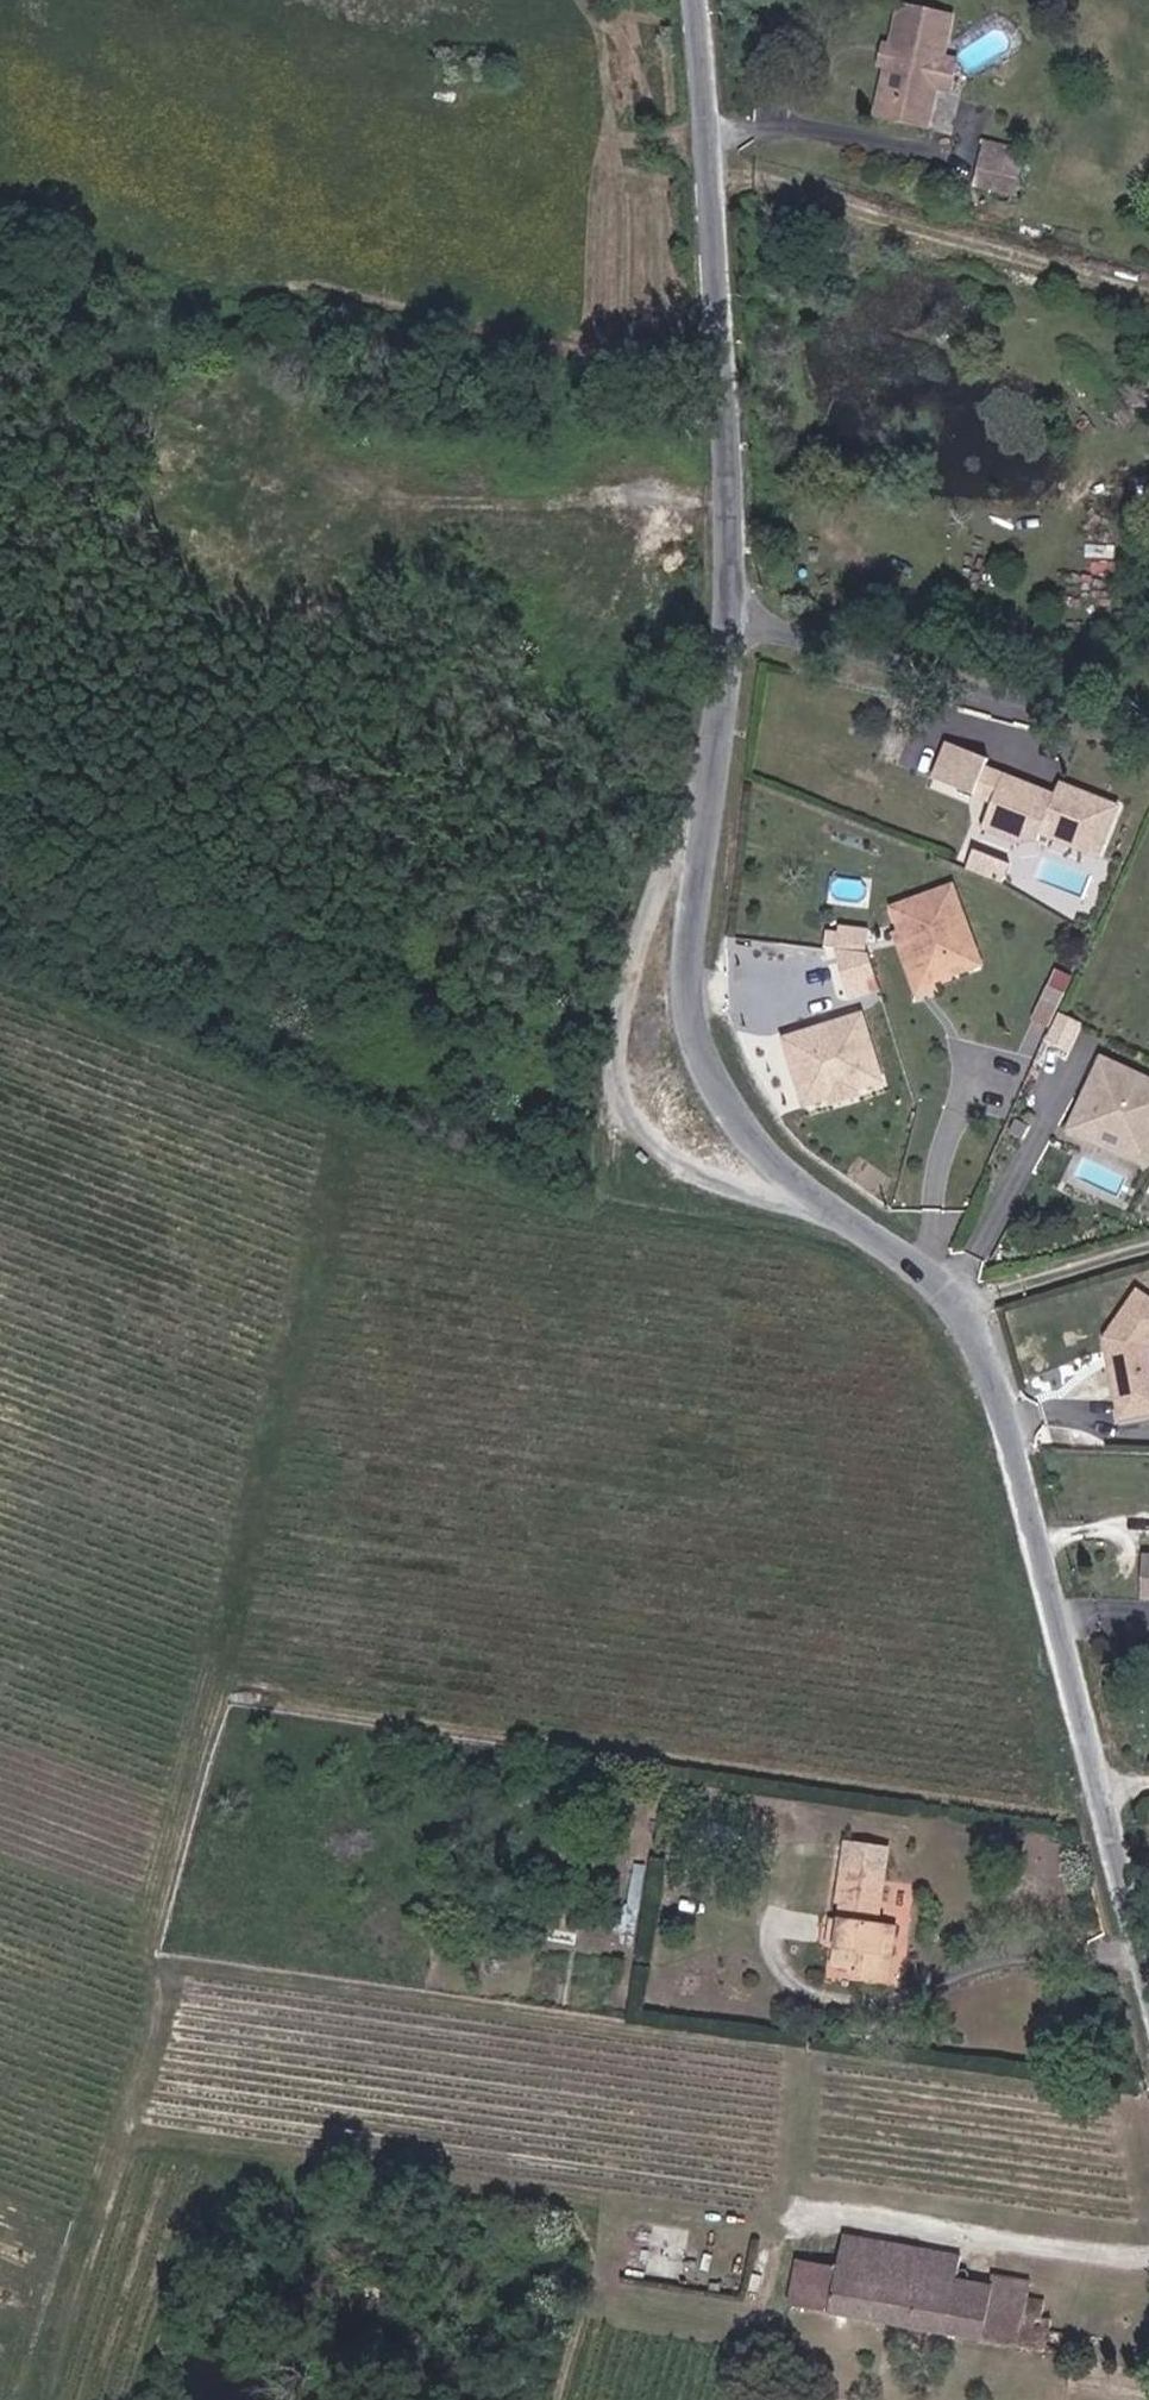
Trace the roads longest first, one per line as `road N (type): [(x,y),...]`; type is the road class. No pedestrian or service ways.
road 1 (unclassified): [(738,591),(700,1011),(731,1087),(783,1154),(962,1295),(1006,1388),(1148,1957)]
road 2 (unclassified): [(701,0),(719,122),(738,591)]
road 3 (residential): [(738,591),(829,654),(1148,742)]

